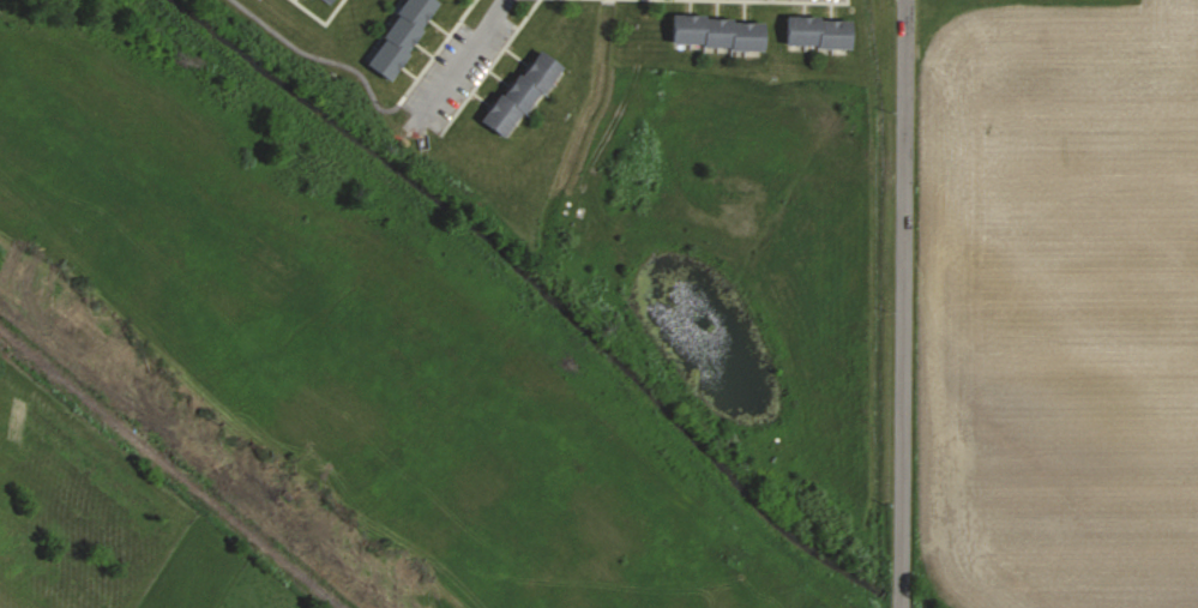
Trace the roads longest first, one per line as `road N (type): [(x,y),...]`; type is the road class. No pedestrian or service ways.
road 1 (residential): [(901,607),(905,0)]
road 2 (residential): [(422,114),(498,0)]

